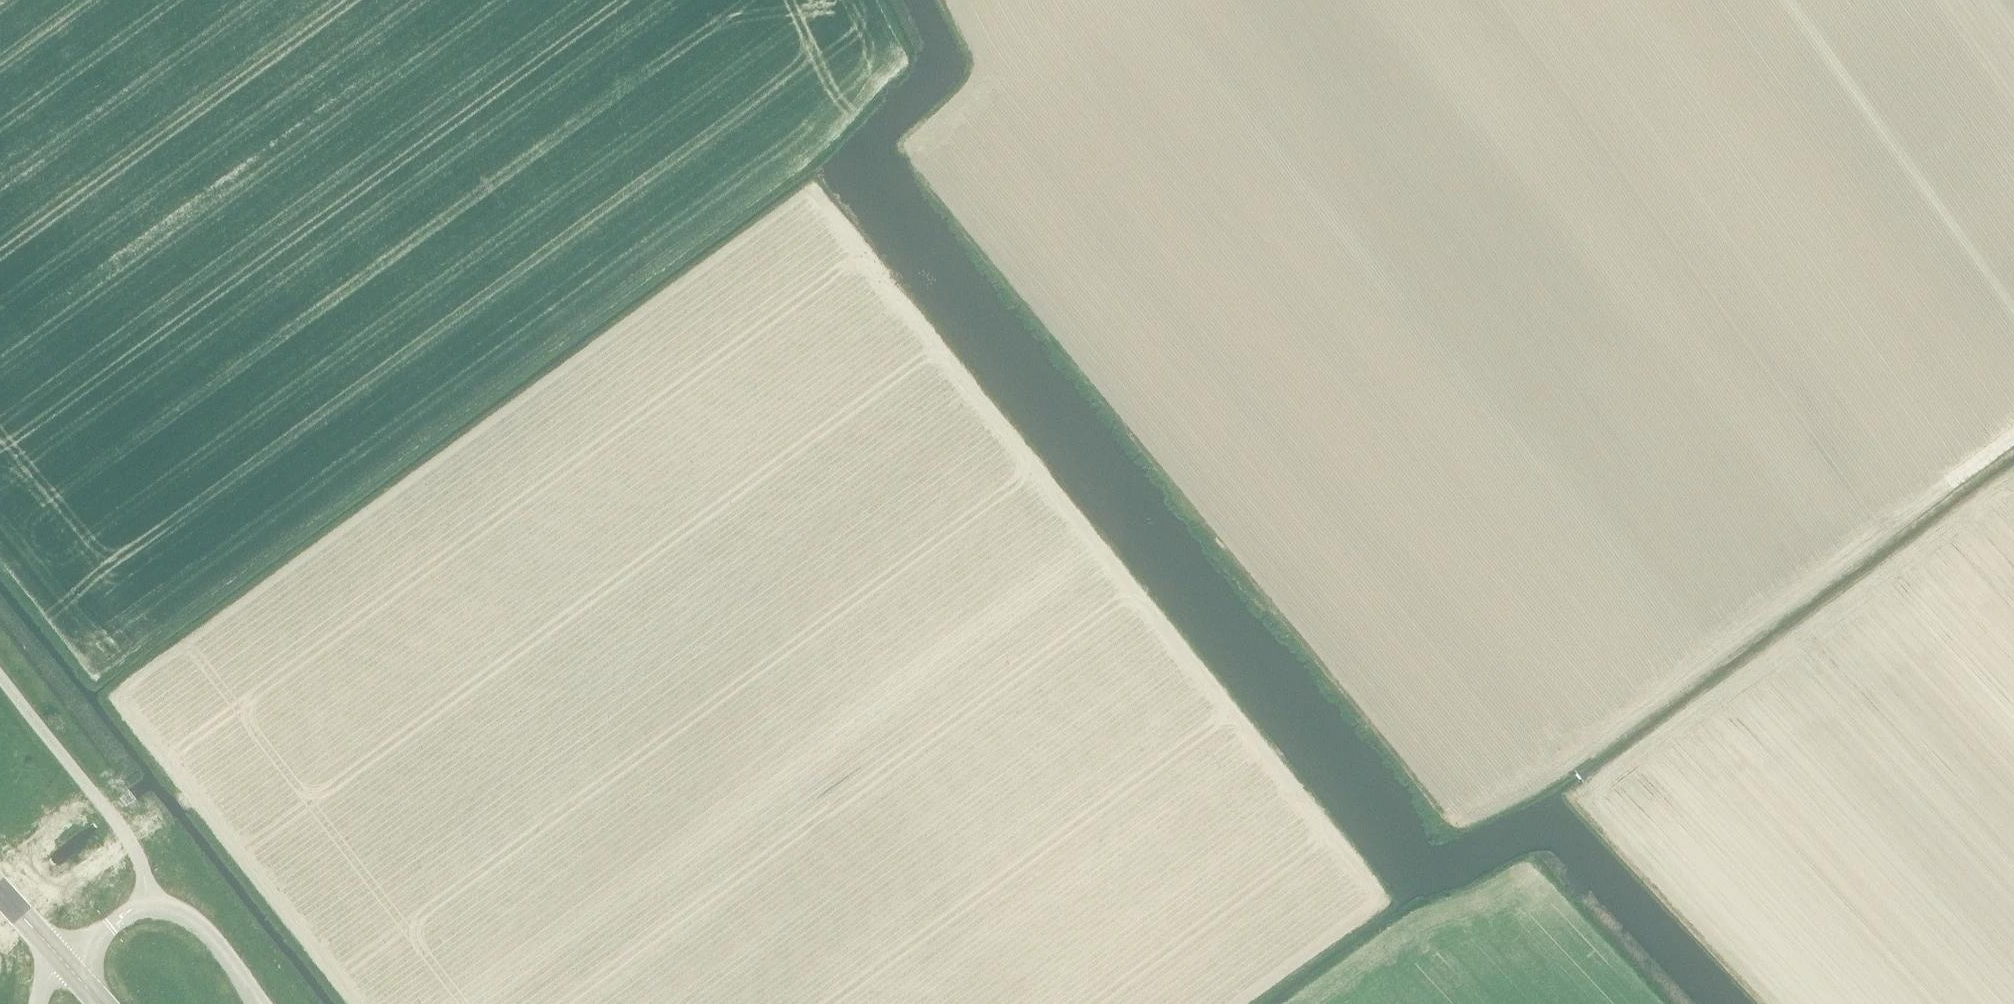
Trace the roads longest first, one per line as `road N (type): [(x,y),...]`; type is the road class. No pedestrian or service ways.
road 1 (unclassified): [(260,1003),(212,937),(164,904),(115,920),(61,958)]

